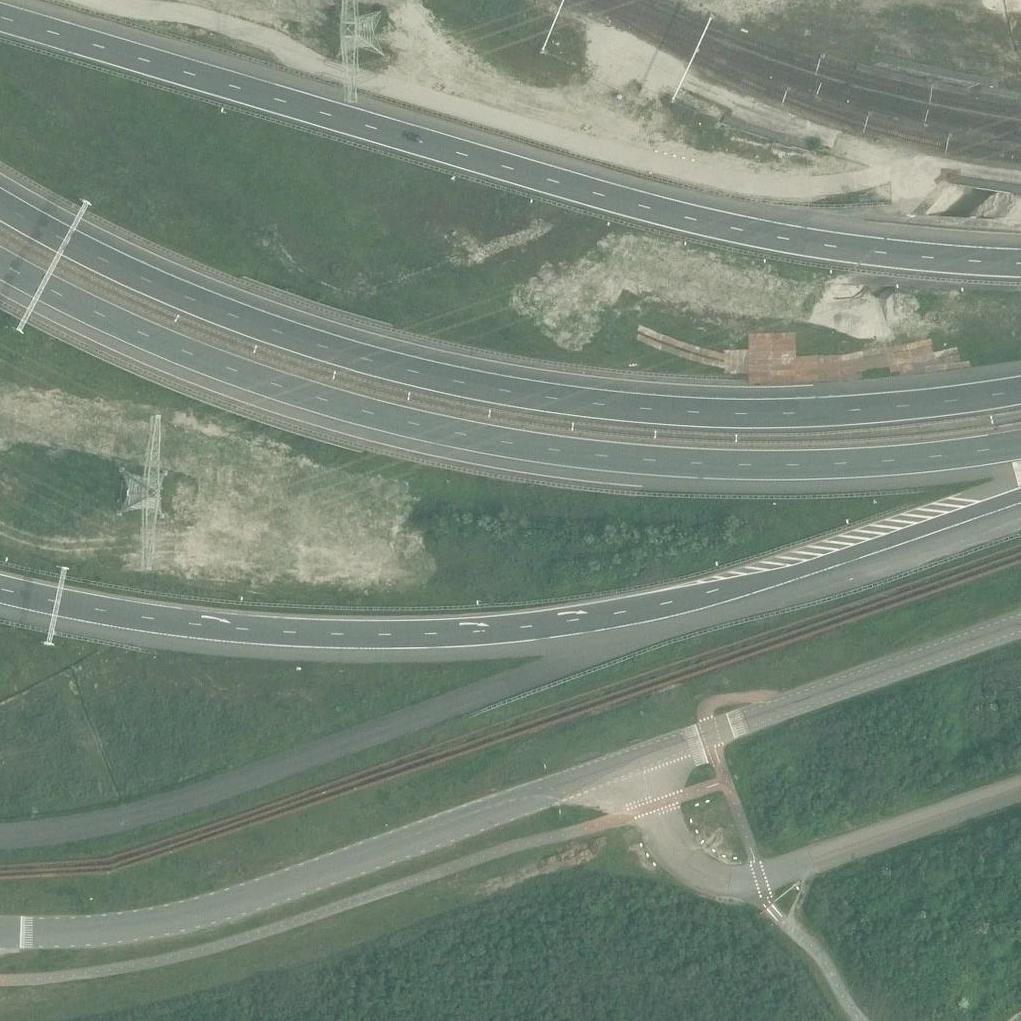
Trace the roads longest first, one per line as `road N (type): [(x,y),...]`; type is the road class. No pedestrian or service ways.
road 1 (trunk): [(1020,390),(796,413),(586,403),(479,384),(340,352),(228,312),(114,267),(0,205)]
road 2 (trunk): [(0,262),(193,354),(459,433),(671,462),(790,465),(1020,443)]
road 3 (trunk): [(1020,262),(801,241),(634,204),(0,16)]
road 4 (trunk): [(0,587),(230,627),(329,634),(502,627),(737,589),(1020,497)]
road 5 (unclassified): [(0,930),(124,930),(236,903),(637,764)]
road 6 (unclassified): [(637,764),(1020,623)]
road 7 (unclassified): [(760,877),(1020,789)]
road 8 (unclassified): [(760,877),(727,882),(683,859),(637,764)]

